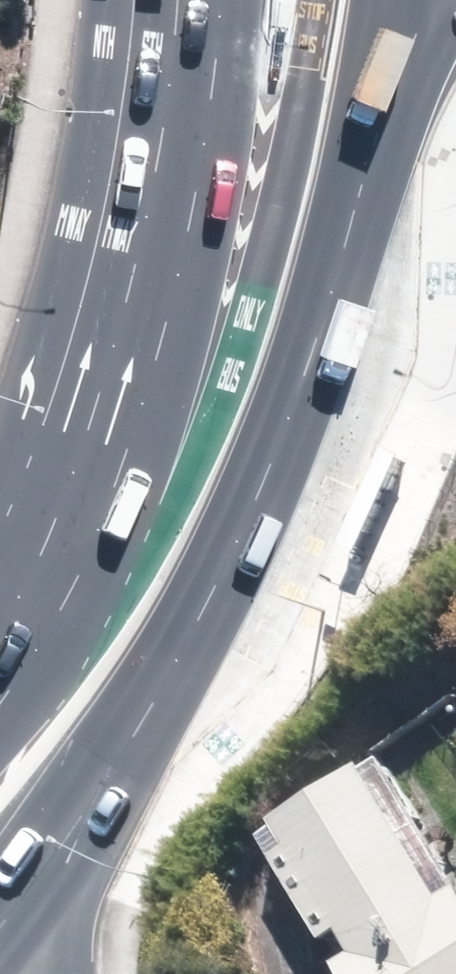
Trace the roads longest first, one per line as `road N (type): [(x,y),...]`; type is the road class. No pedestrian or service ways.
road 1 (primary): [(391,120),(353,281),(290,456),(209,630),(39,870)]
road 2 (primary): [(0,694),(73,588),(93,539),(198,208),(221,0)]
road 3 (motorway): [(447,0),(391,120)]
road 4 (primary): [(406,0),(391,120)]

